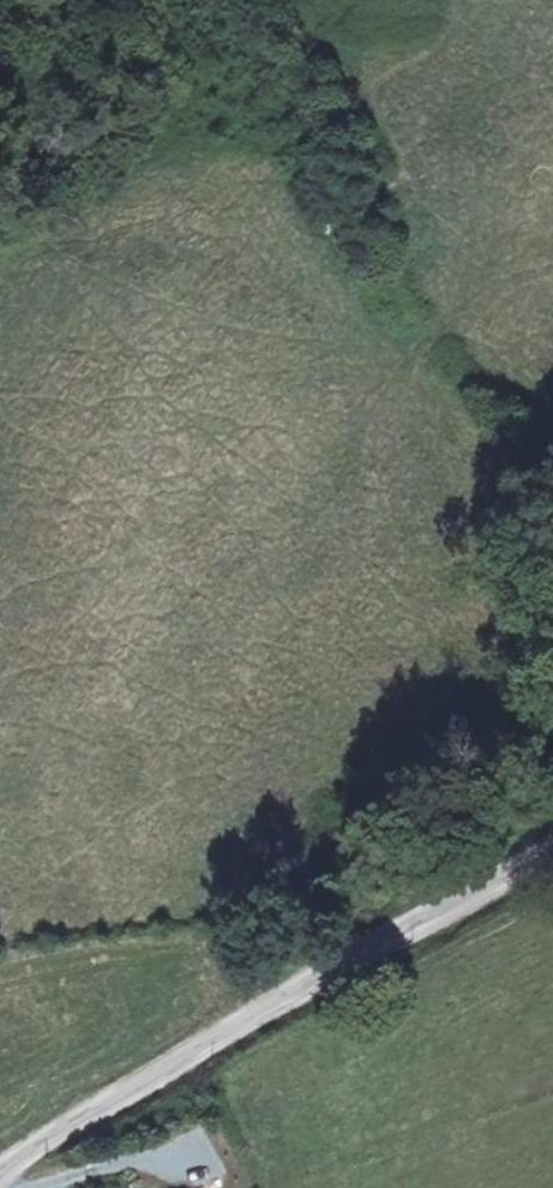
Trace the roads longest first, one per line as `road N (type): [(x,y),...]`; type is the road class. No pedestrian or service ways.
road 1 (tertiary): [(0,1173),(352,960),(552,852)]

